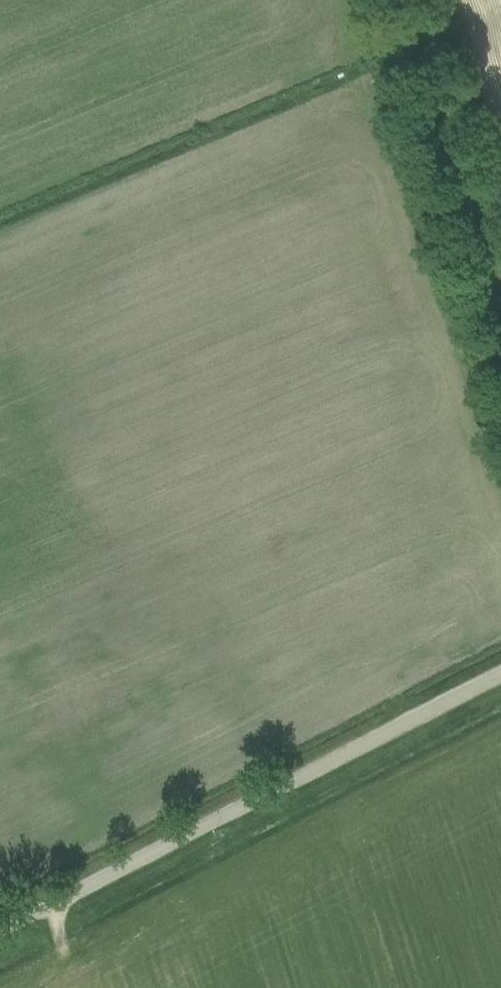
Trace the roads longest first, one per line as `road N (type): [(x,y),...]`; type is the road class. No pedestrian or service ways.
road 1 (unclassified): [(0,925),(500,675)]

